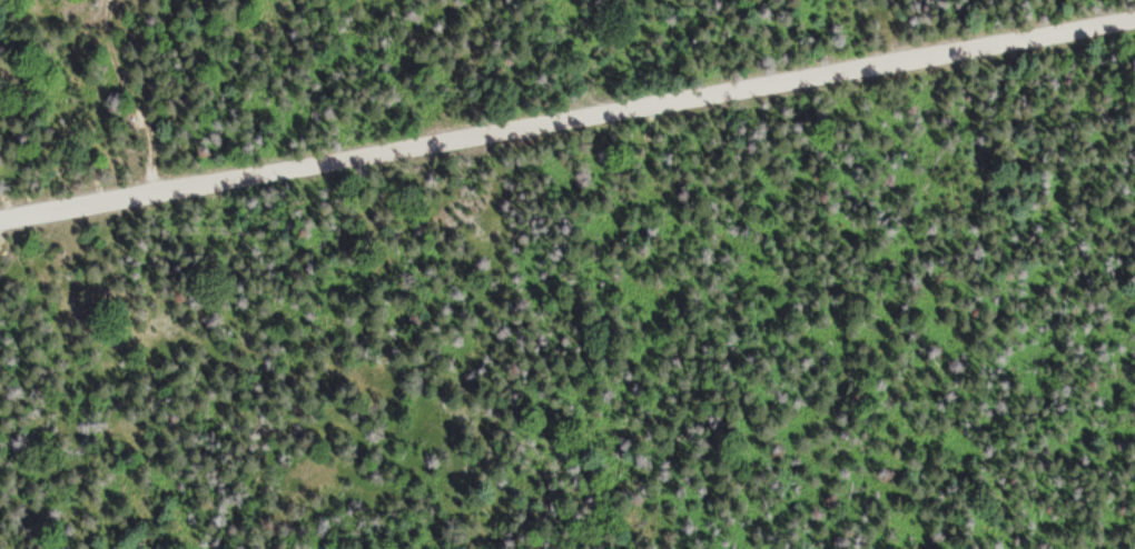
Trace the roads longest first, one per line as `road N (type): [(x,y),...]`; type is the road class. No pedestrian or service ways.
road 1 (residential): [(0,222),(1134,18)]

